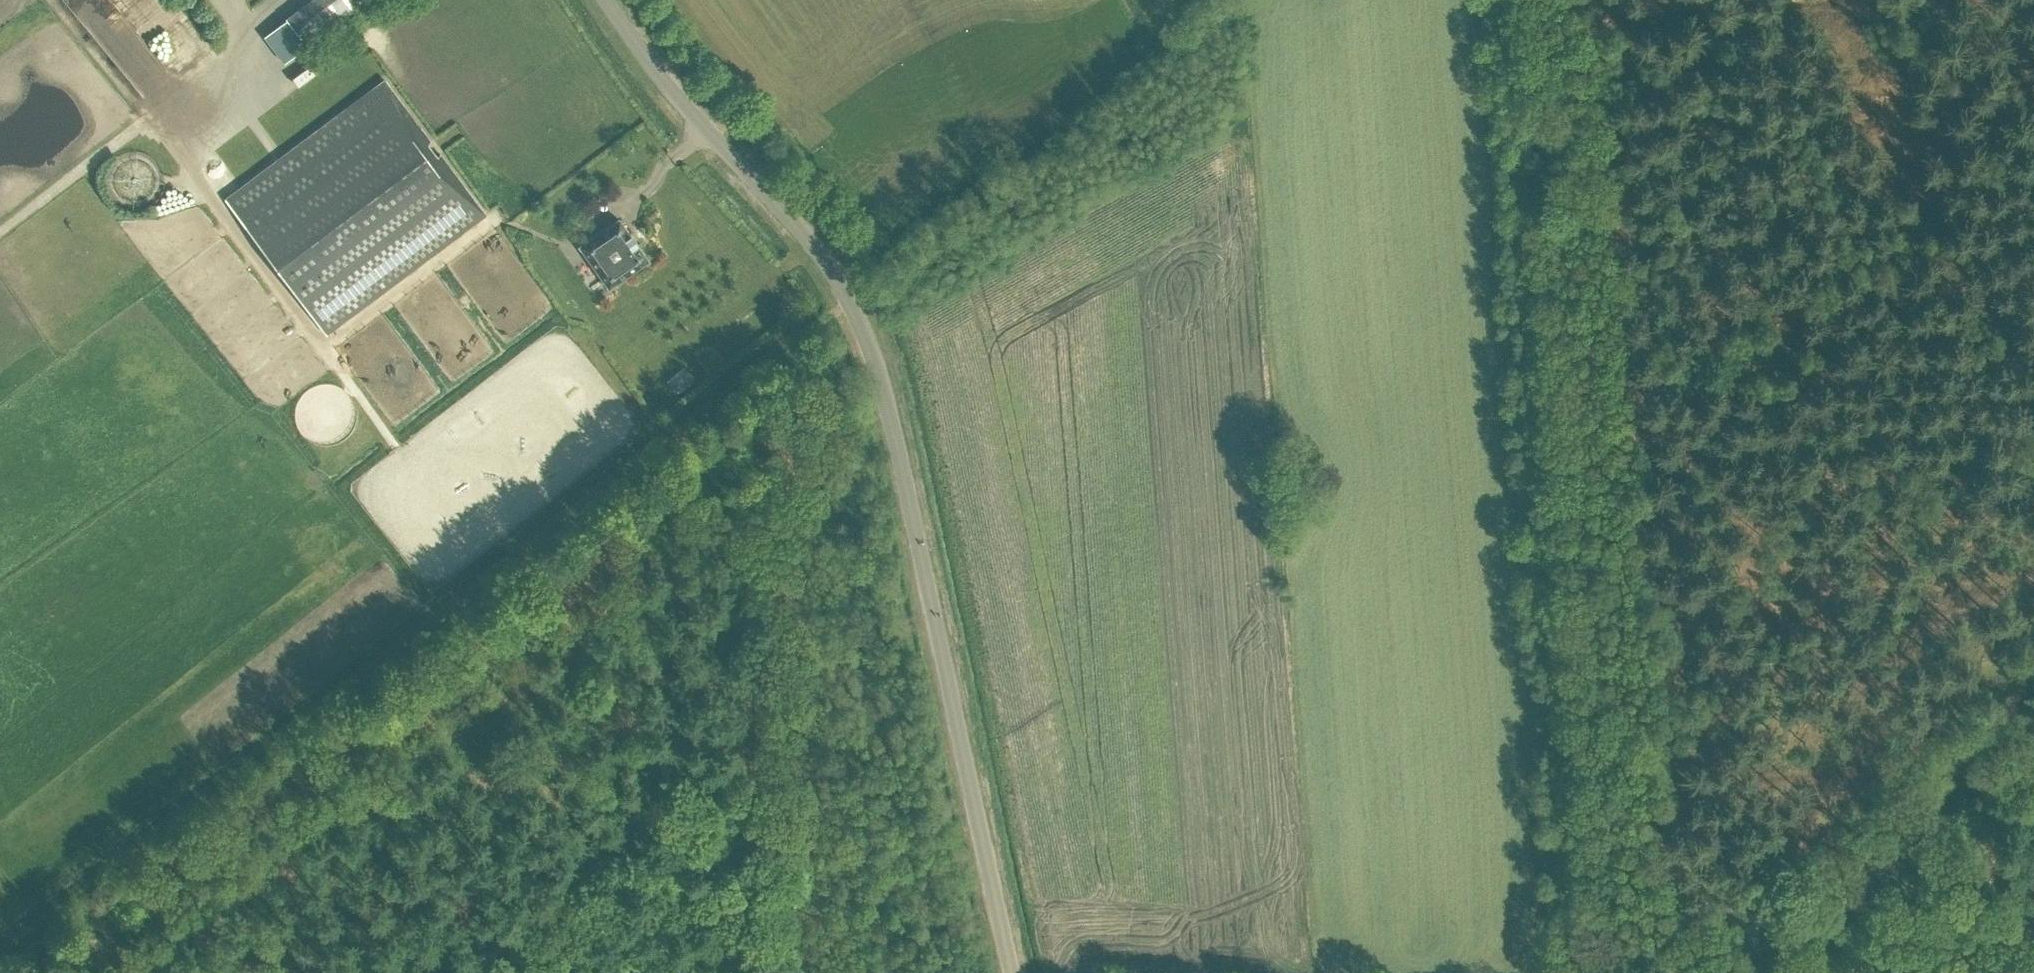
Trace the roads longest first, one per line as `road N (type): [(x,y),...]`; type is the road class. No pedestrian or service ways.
road 1 (unclassified): [(1009,972),(883,385),(855,310),(794,222),(699,124),(607,0)]
road 2 (track): [(2033,654),(1820,926),(1752,972)]

